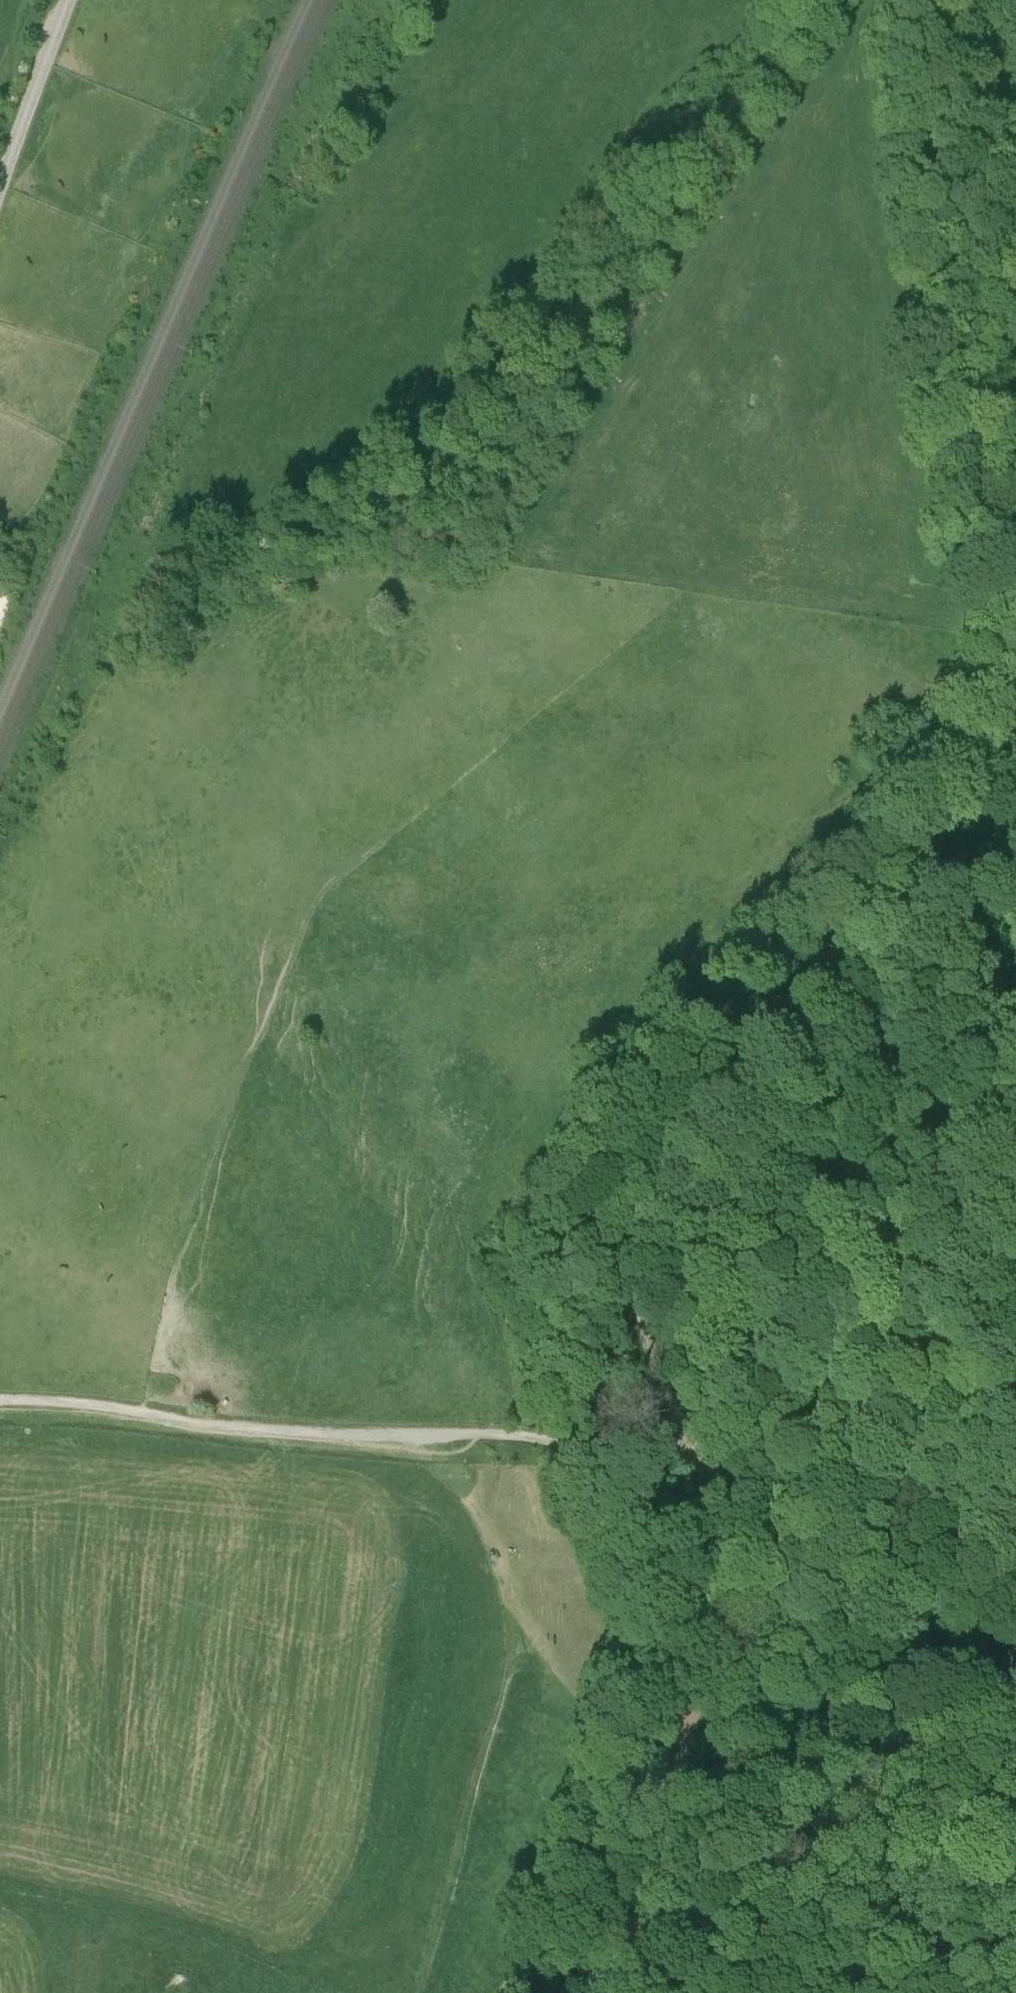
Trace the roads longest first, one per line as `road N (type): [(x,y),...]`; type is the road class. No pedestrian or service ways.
road 1 (track): [(1015,737),(974,756),(935,828),(717,1067),(670,1126),(632,1216),(643,1322),(715,1527)]
road 2 (track): [(715,1527),(727,1583),(726,1638),(666,1800),(610,1992)]
road 3 (unclassified): [(67,0),(0,184)]
road 4 (track): [(987,0),(1015,125)]

